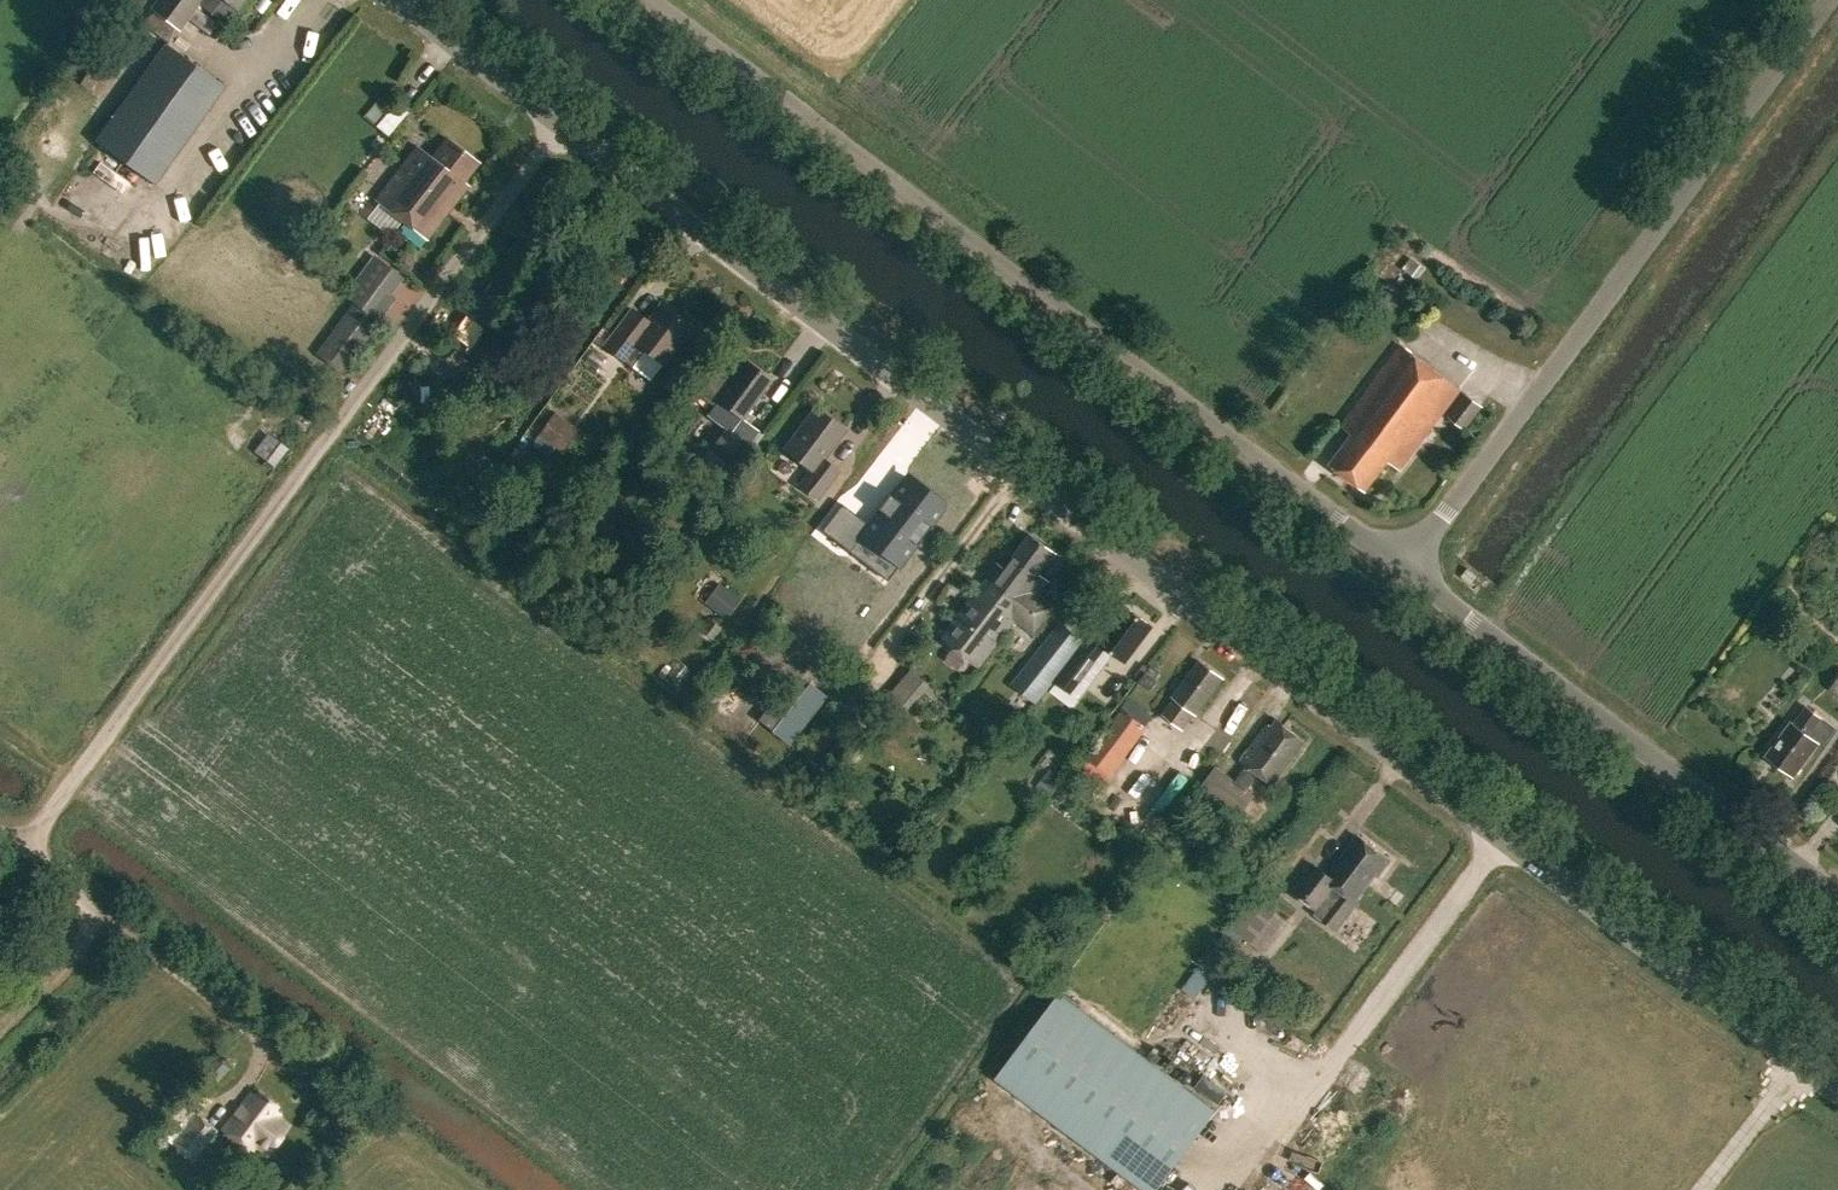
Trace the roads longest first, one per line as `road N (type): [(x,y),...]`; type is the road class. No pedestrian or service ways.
road 1 (tertiary): [(1837,1090),(561,123)]
road 2 (unclassified): [(1404,572),(650,0)]
road 3 (unclassified): [(55,800),(561,123)]
road 4 (unclassified): [(1404,572),(1830,0)]
road 5 (unclassified): [(1837,896),(1404,572)]
road 6 (track): [(18,848),(85,903),(88,927),(82,950),(0,1028)]
road 7 (tertiary): [(561,123),(398,0)]

